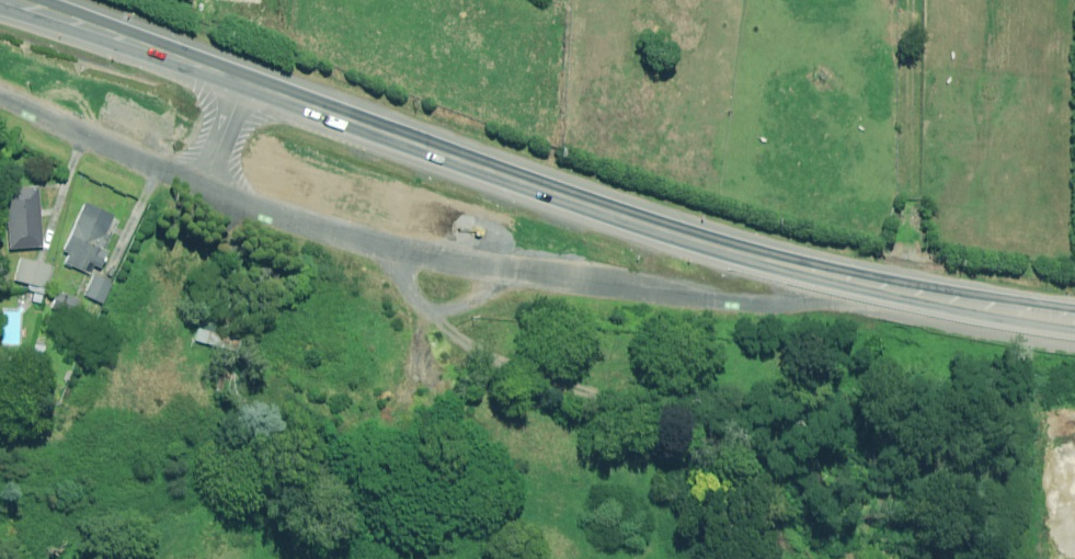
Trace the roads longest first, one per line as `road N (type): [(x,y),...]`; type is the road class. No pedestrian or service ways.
road 1 (secondary): [(1074,320),(924,296),(716,247),(17,0)]
road 2 (residential): [(0,94),(166,173),(354,239),(767,306)]

